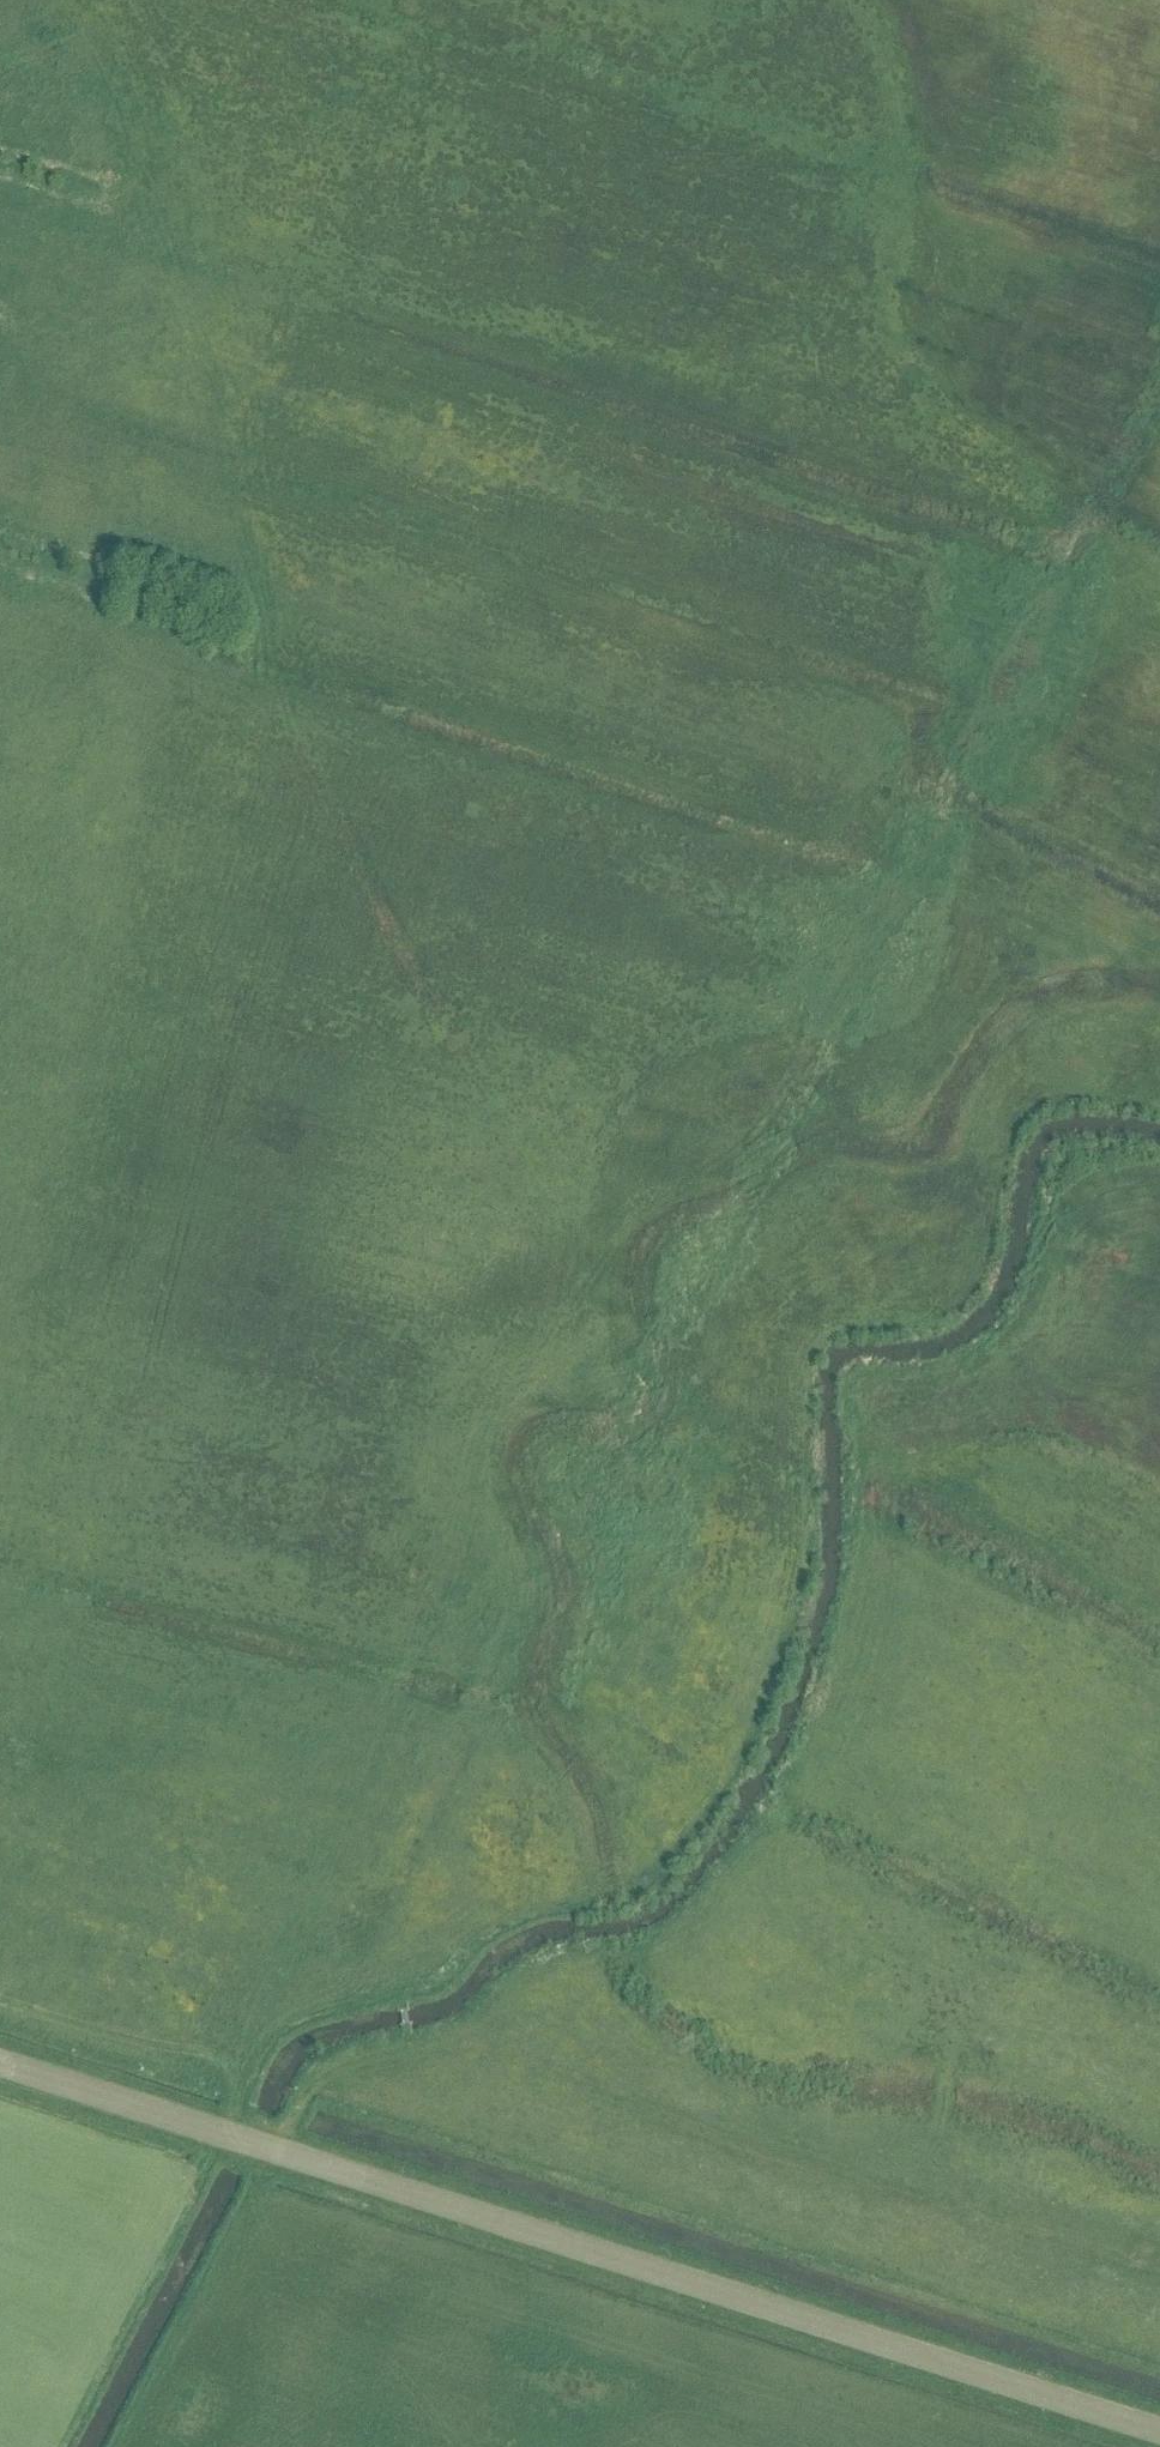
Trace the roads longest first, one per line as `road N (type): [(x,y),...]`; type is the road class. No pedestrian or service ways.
road 1 (tertiary): [(1159,2436),(0,2064)]

